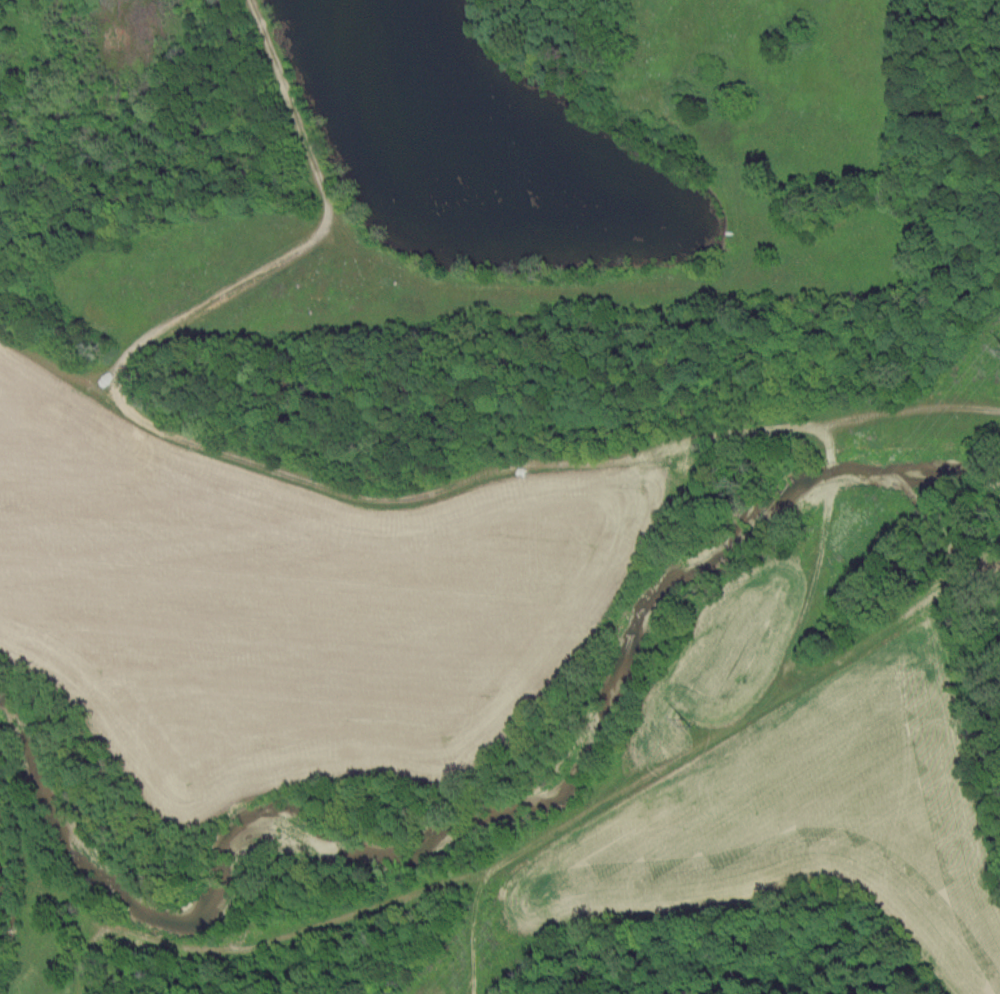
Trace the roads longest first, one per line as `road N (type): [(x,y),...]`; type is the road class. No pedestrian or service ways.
road 1 (track): [(999,399),(925,394),(830,416),(747,415),(630,447),(528,454),(460,482),(399,495),(342,487),(119,401),(111,377),(125,353),(317,236),(323,184),(245,0)]
road 2 (track): [(830,416),(839,476),(834,517),(797,650),(816,672),(831,672)]
road 3 (track): [(831,672),(924,593),(999,565)]

